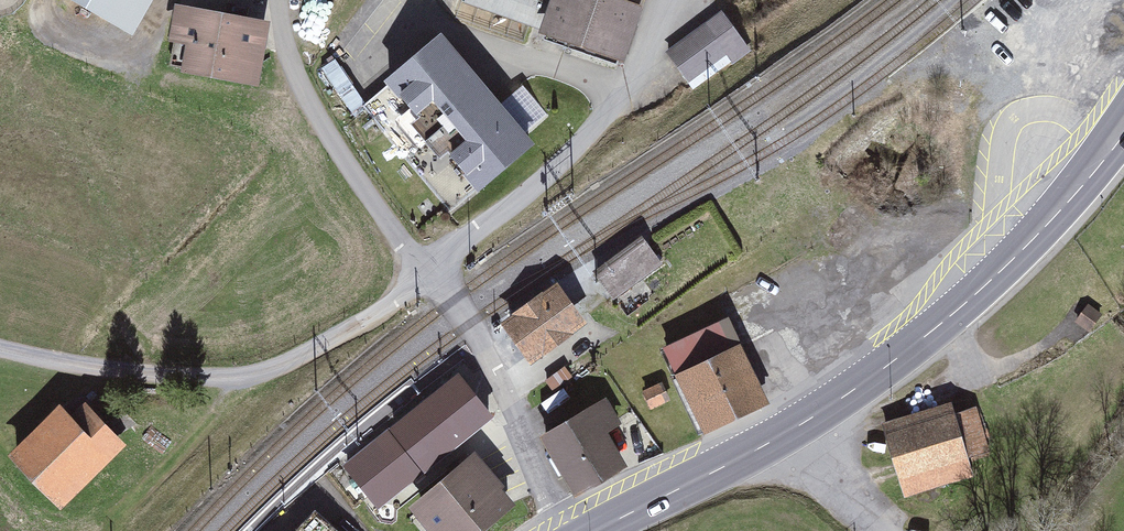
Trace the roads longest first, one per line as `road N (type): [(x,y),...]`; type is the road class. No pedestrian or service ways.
road 1 (primary): [(597,530),(791,431),(893,362),(1032,240),(1123,127)]
road 2 (residential): [(565,530),(484,353),(434,276),(571,159),(620,100),(669,0)]
road 3 (track): [(0,347),(148,372),(255,373),(434,276)]

